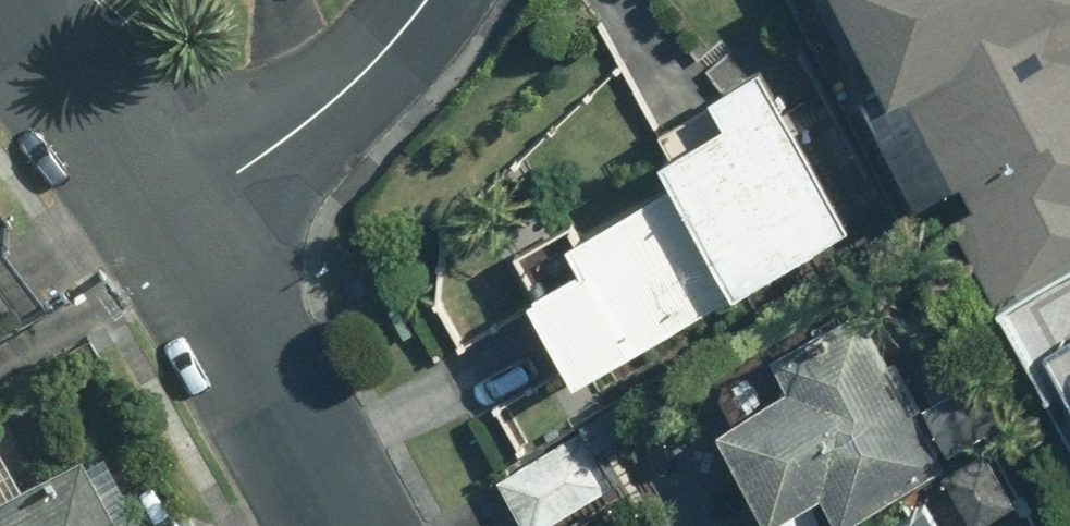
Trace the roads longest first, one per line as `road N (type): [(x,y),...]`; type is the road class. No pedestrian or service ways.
road 1 (residential): [(171,214),(343,525)]
road 2 (residential): [(420,0),(323,97),(171,214)]
road 3 (residential): [(9,0),(171,214)]

